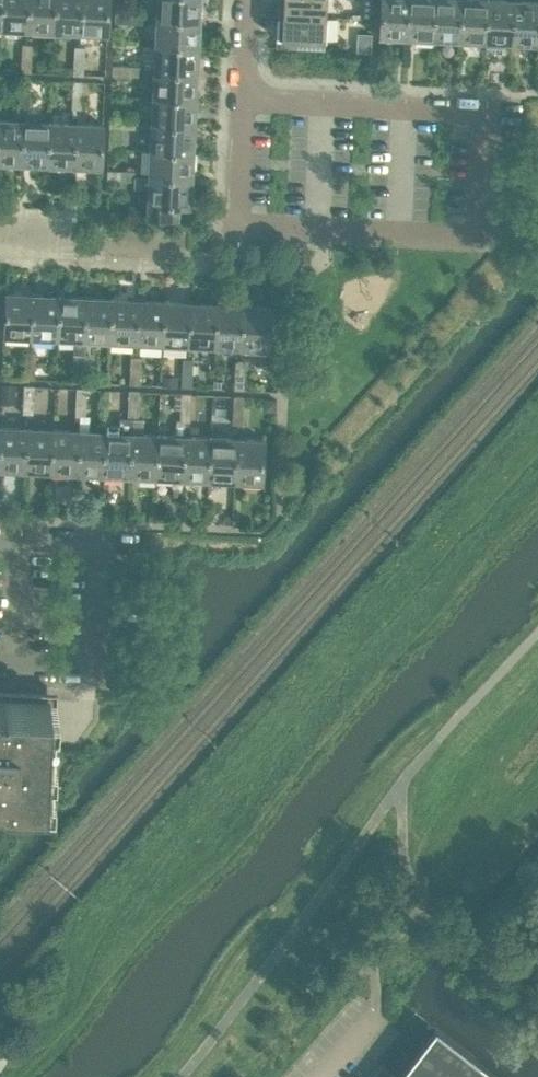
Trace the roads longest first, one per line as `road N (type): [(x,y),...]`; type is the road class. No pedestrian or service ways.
road 1 (residential): [(245,97),(500,109),(495,235),(239,224)]
road 2 (residential): [(0,542),(98,547),(93,665),(0,659)]
road 3 (residential): [(239,224),(245,97)]

